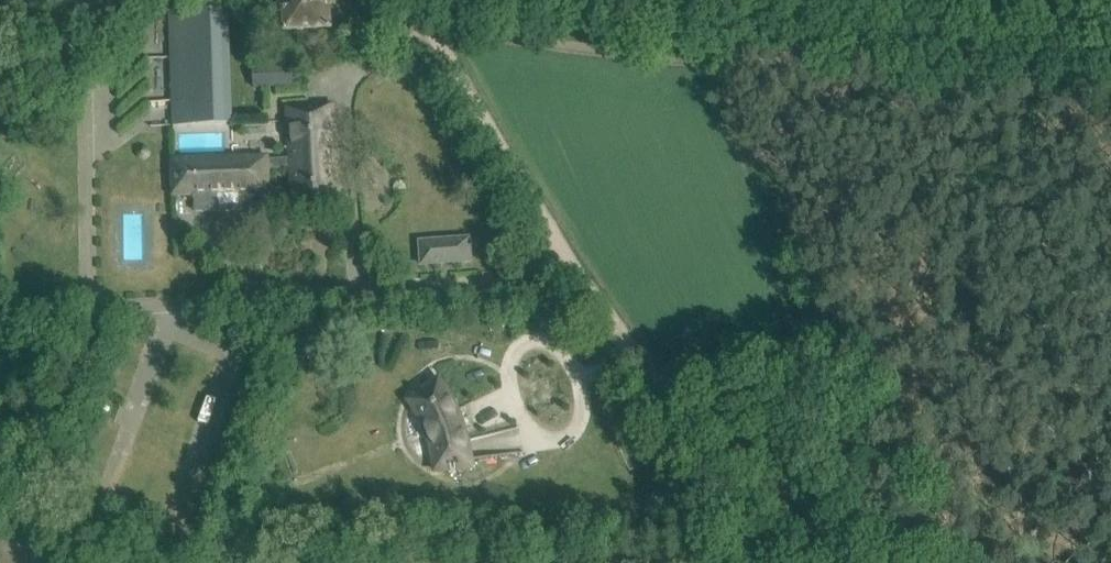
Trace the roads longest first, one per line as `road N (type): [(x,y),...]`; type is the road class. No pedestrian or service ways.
road 1 (track): [(431,43),(676,416),(750,543),(753,562)]
road 2 (track): [(846,49),(817,60),(709,64),(431,43)]
road 3 (track): [(846,49),(1110,19)]

